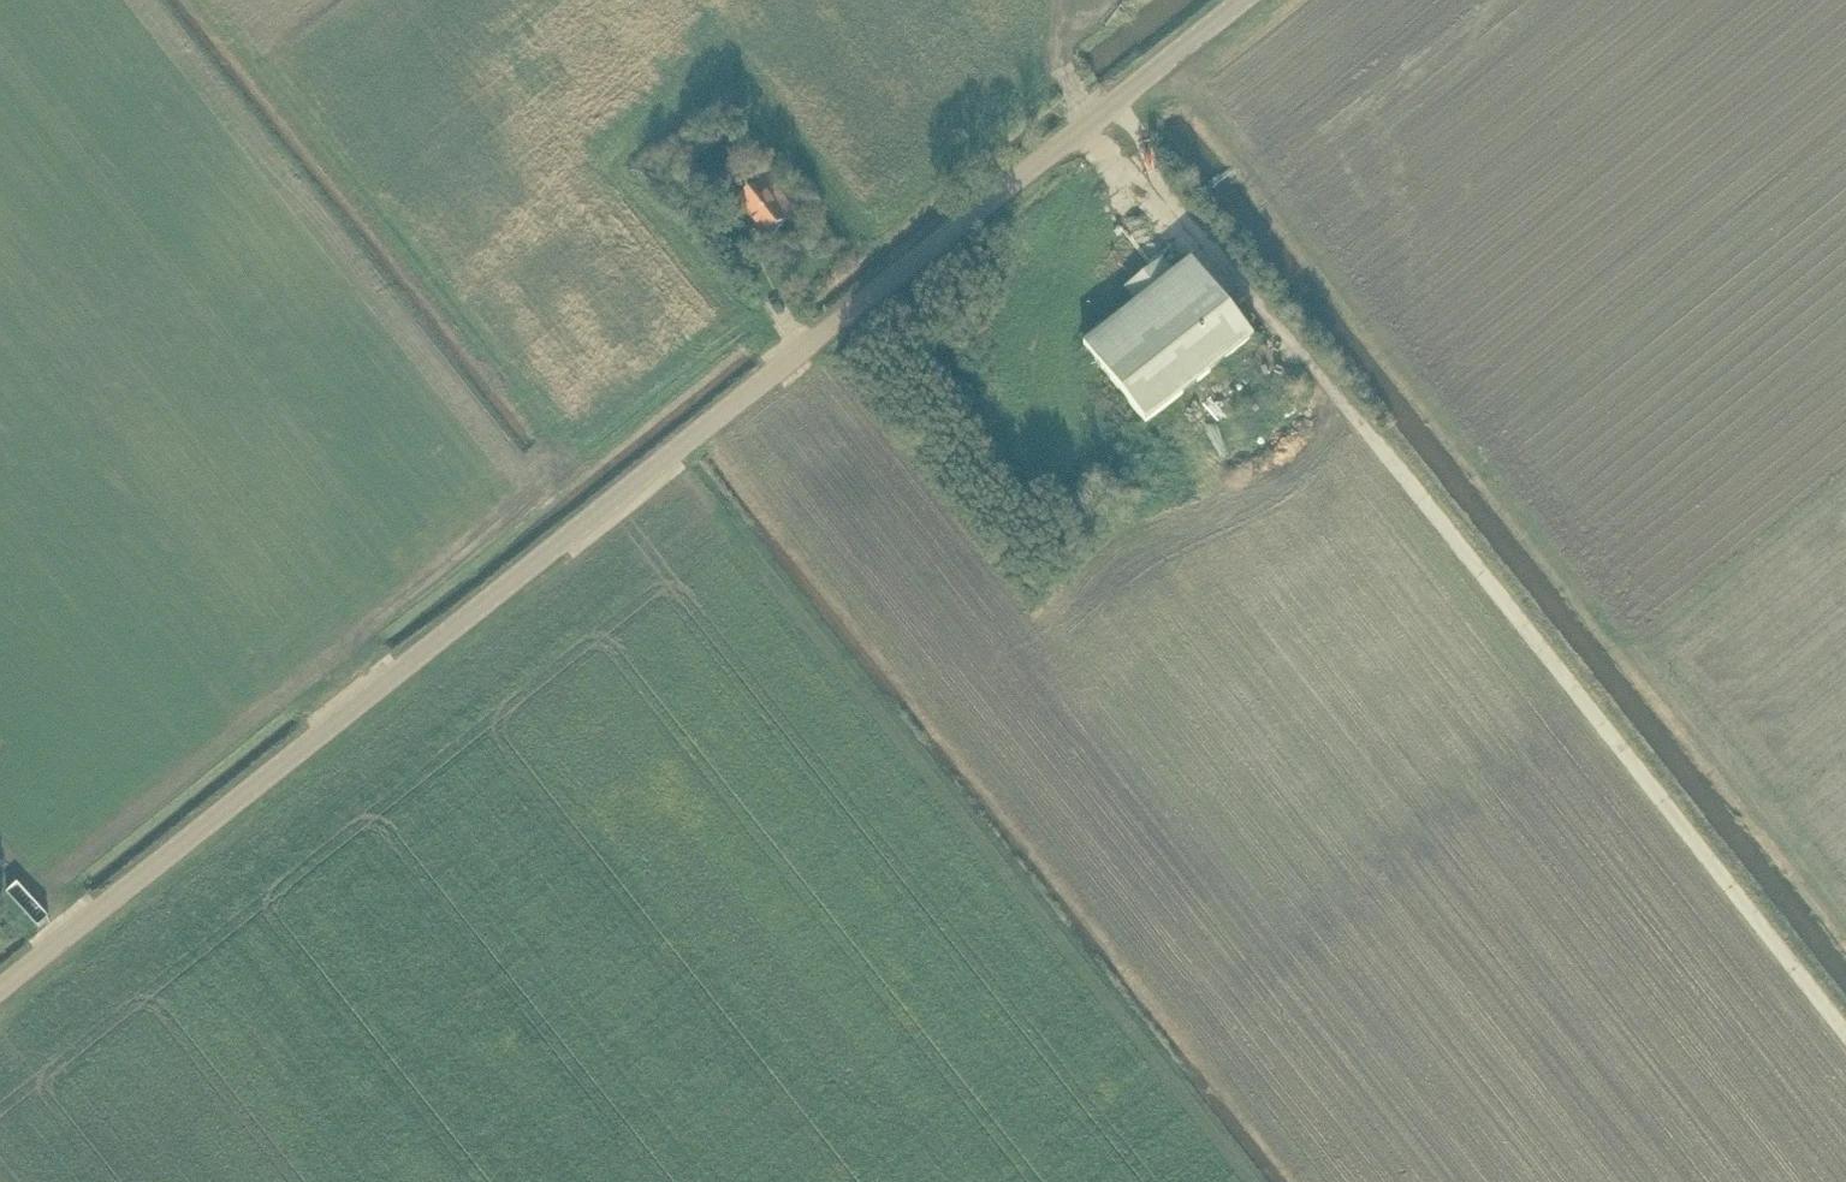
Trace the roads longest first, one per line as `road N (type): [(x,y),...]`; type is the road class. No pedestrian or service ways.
road 1 (unclassified): [(0,993),(1246,0)]

